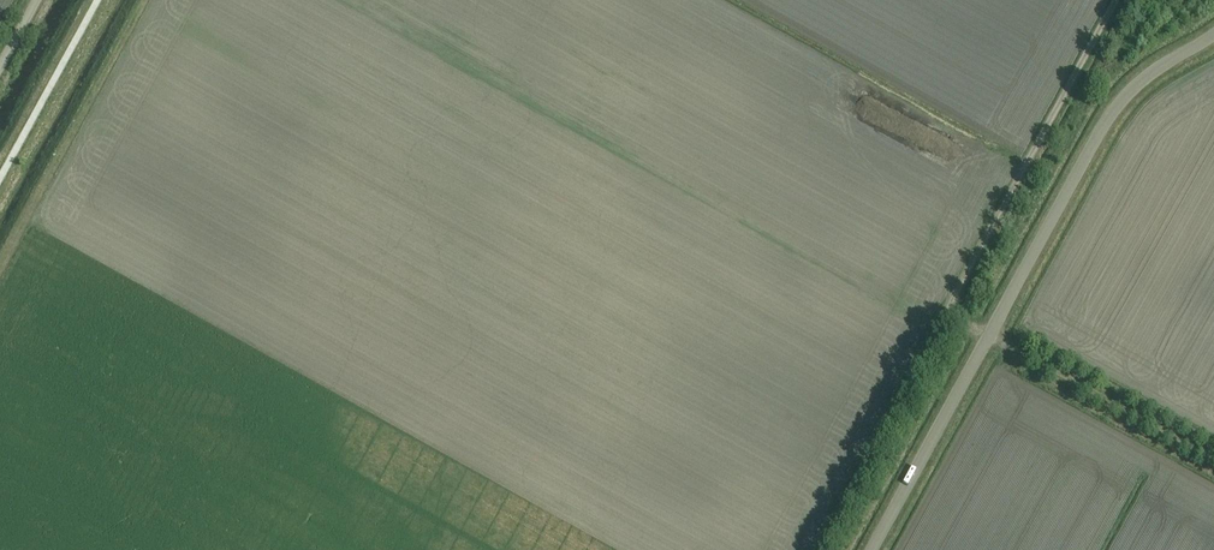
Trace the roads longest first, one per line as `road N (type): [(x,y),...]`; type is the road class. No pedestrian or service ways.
road 1 (unclassified): [(872,549),(1110,115),(1149,74),(1213,34)]
road 2 (track): [(1116,0),(815,549)]
road 3 (track): [(946,310),(1213,459)]

